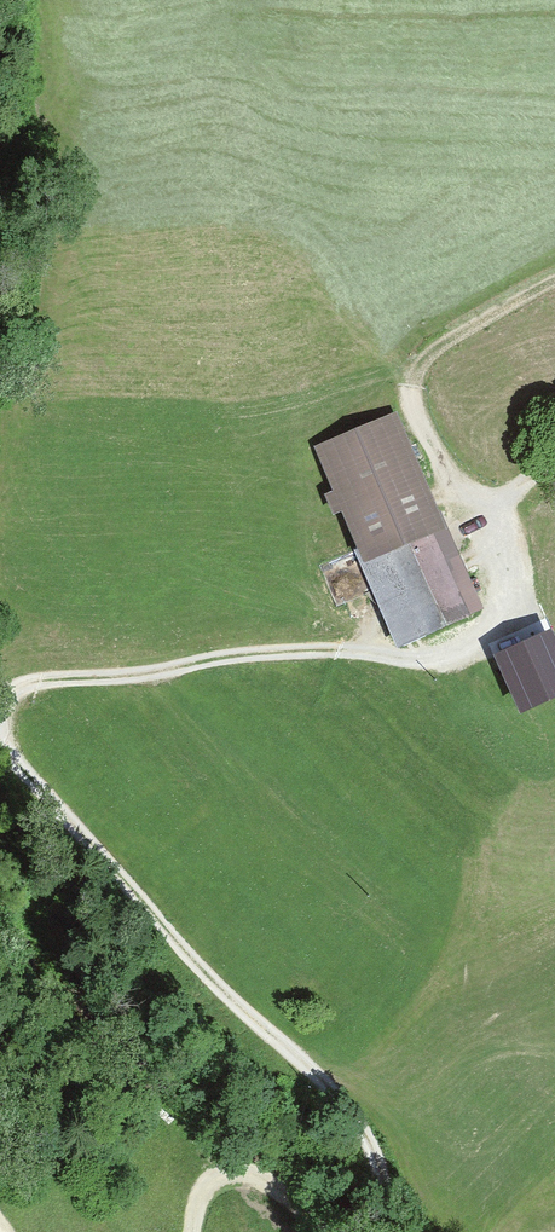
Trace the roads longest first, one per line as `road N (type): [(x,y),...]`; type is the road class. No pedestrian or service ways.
road 1 (track): [(0,715),(12,688),(159,677),(223,659),(359,656),(425,668),(467,651),(501,609),(458,495),(407,397)]
road 2 (track): [(390,1231),(381,1171),(350,1112),(192,959),(13,764),(0,722)]
road 3 (track): [(192,1231),(204,1181),(253,1165),(311,1231)]
road 4 (track): [(554,299),(428,357),(407,397)]

